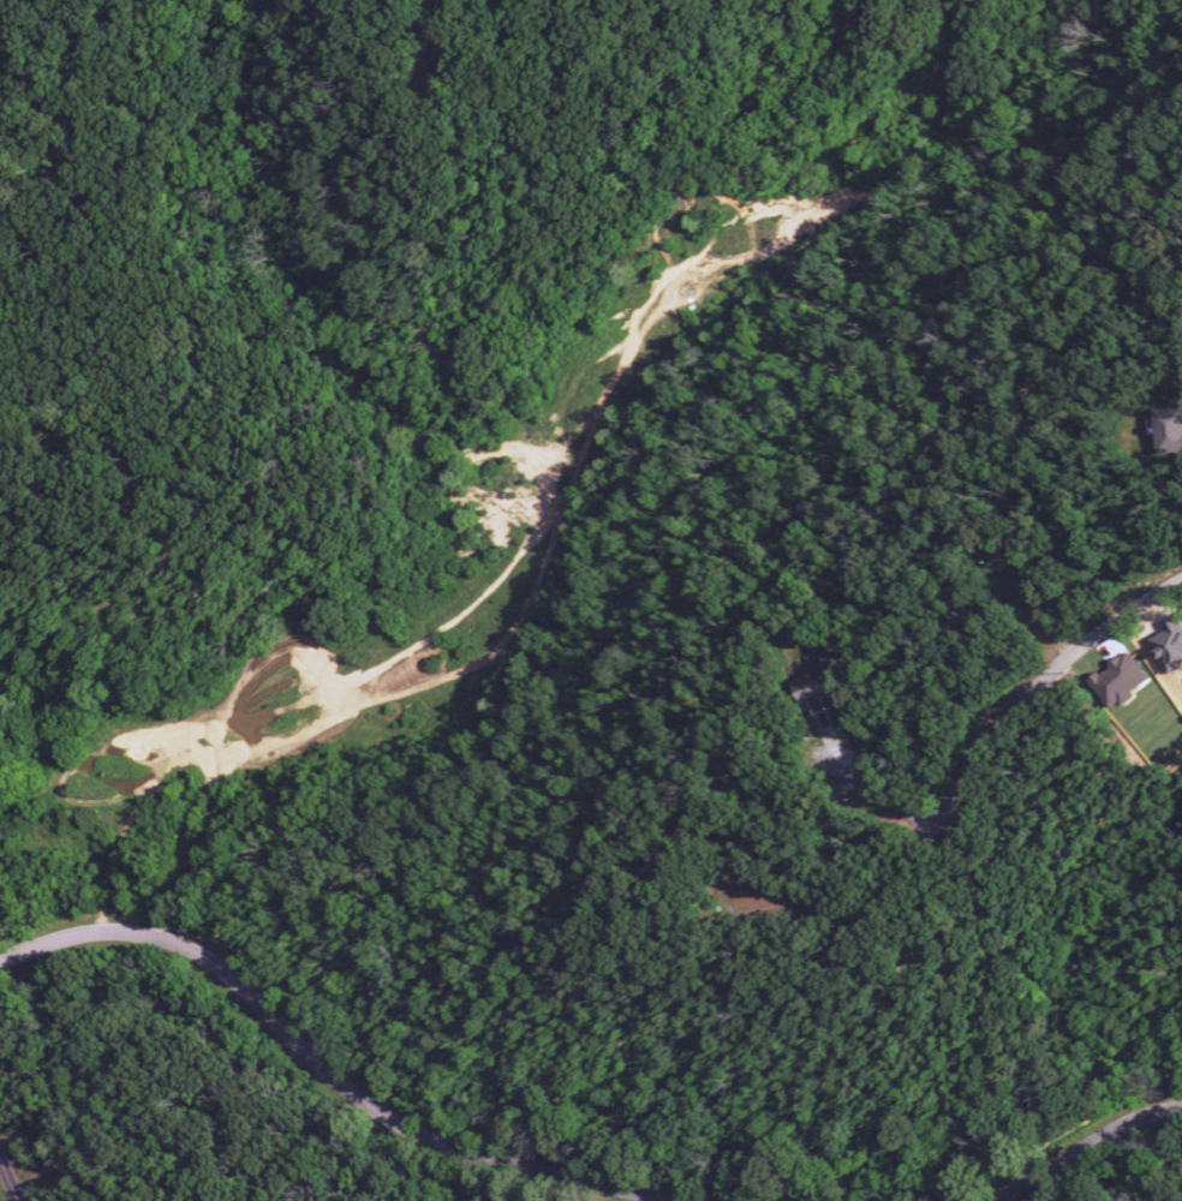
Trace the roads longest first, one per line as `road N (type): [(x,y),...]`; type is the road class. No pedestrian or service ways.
road 1 (residential): [(0,969),(67,943),(114,938),(191,954),(234,979),(382,1119),(430,1145),(506,1171),(669,1200)]
road 2 (residential): [(722,866),(822,915),(864,921),(899,908),(981,765),(1038,689),(1181,591)]
road 3 (residential): [(1001,1200),(1124,1130),(1181,1114)]
road 4 (residential): [(13,171),(28,120),(28,0)]
road 5 (residential): [(1082,655),(1004,557)]

